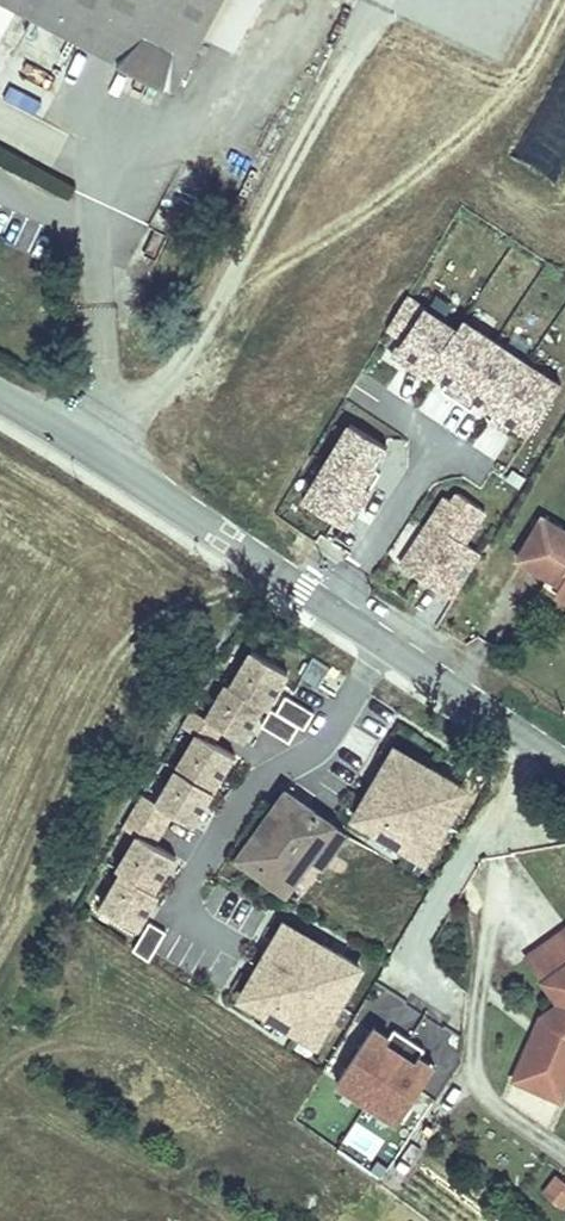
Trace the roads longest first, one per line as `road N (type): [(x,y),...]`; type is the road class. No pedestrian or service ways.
road 1 (unclassified): [(564,764),(0,398)]
road 2 (track): [(119,470),(380,0)]

